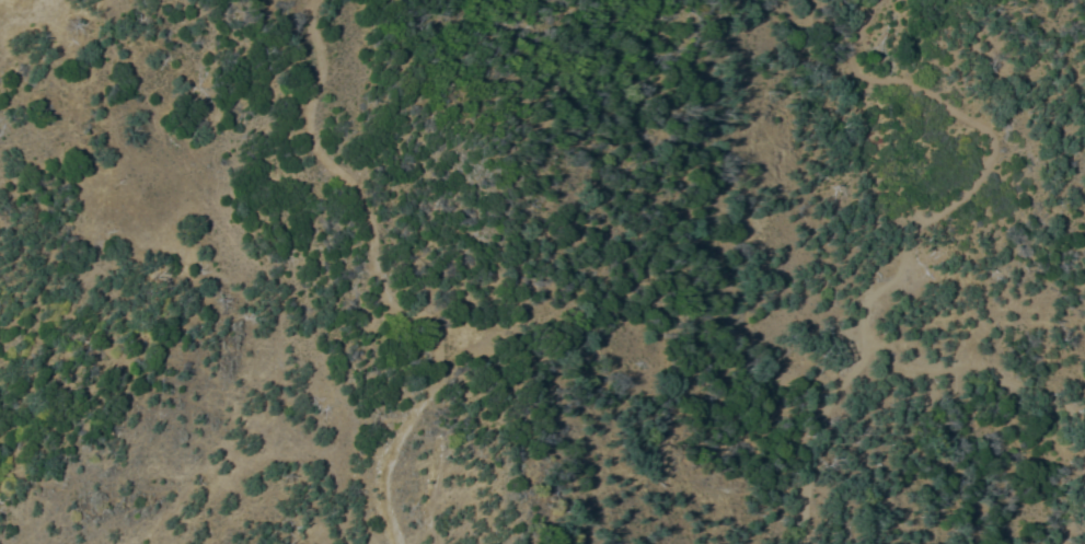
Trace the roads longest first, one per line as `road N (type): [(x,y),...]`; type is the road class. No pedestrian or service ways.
road 1 (track): [(1084,425),(984,372),(915,375),(876,351),(862,327),(863,304),(897,278),(915,229),(986,175),(994,152),(976,124),(926,92),(851,73),(846,55)]
road 2 (track): [(312,0),(325,82),(318,134),(330,157),(359,181),(392,291),(445,346),(453,437),(431,543)]
road 3 (track): [(872,344),(828,414),(804,498),(801,543)]
road 4 (track): [(1084,425),(1074,470),(1074,543)]

